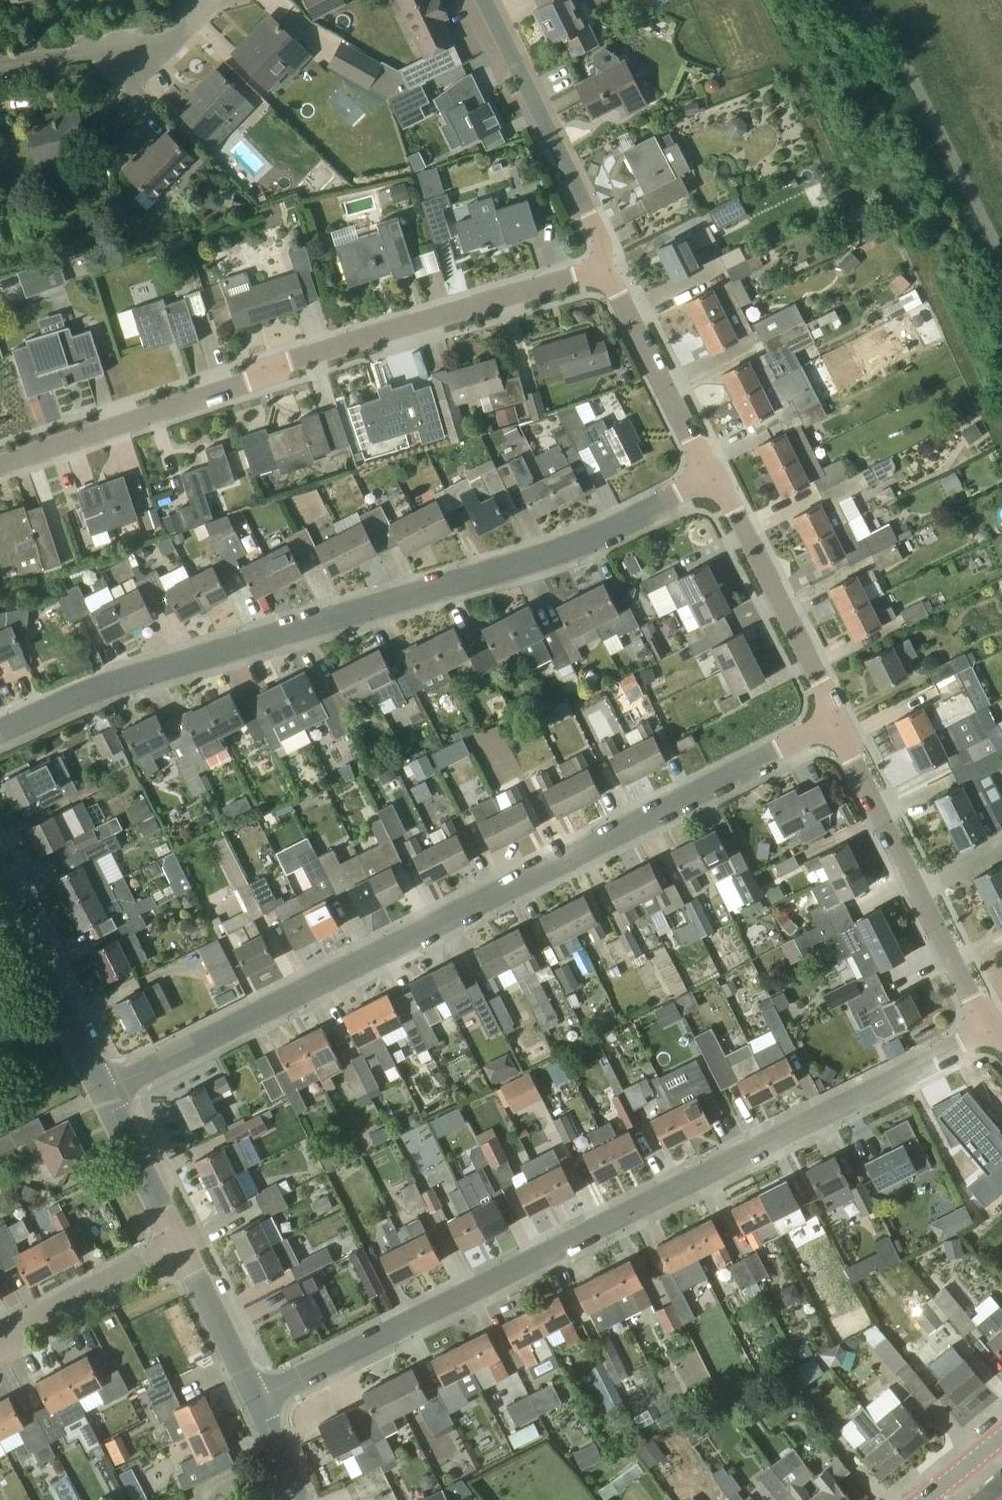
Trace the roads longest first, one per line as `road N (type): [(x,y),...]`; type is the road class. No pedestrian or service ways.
road 1 (residential): [(258,1400),(992,1030)]
road 2 (residential): [(105,1089),(837,725)]
road 3 (residential): [(0,732),(132,677),(569,549),(716,481)]
road 4 (residential): [(0,461),(601,271)]
road 5 (residential): [(837,725),(992,1030)]
road 6 (residential): [(601,271),(600,239),(483,0)]
road 7 (residential): [(716,481),(837,725)]
road 8 (residential): [(601,271),(621,291),(716,481)]
road 9 (residential): [(0,68),(160,44),(225,0)]
road 10 (residential): [(105,1089),(0,888)]
road 11 (residential): [(0,1349),(185,1254)]
road 12 (residential): [(185,1254),(105,1089)]
road 13 (residential): [(258,1400),(185,1254)]

